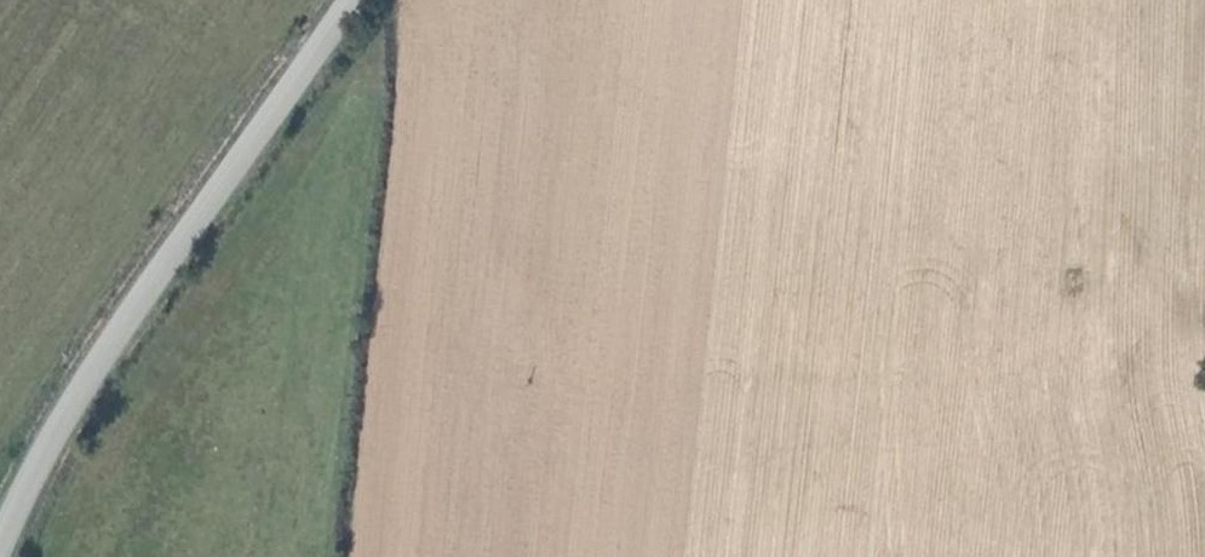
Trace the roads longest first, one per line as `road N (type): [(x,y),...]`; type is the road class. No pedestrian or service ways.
road 1 (tertiary): [(356,0),(109,346),(0,541)]

